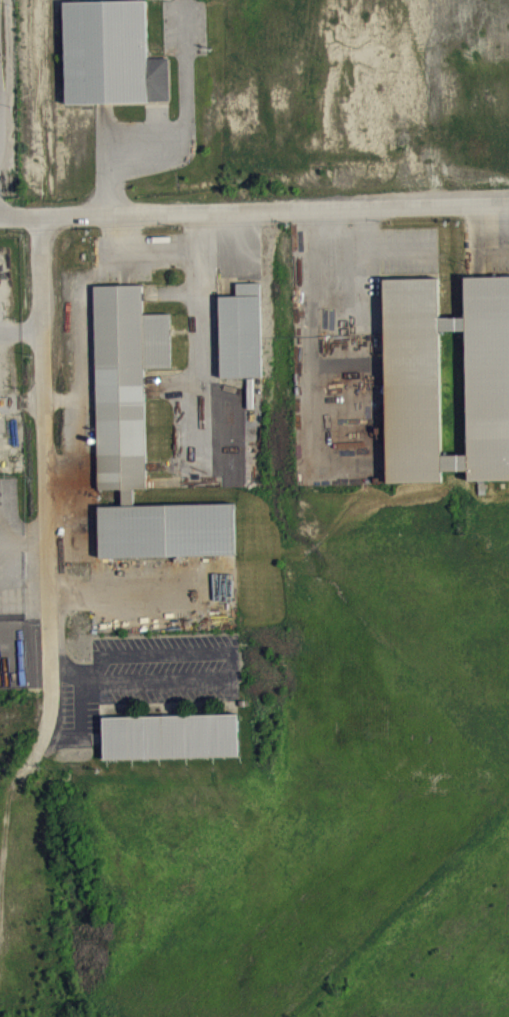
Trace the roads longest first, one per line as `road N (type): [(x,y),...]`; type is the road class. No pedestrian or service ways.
road 1 (residential): [(39,216),(52,697),(23,770)]
road 2 (residential): [(508,208),(0,216)]

